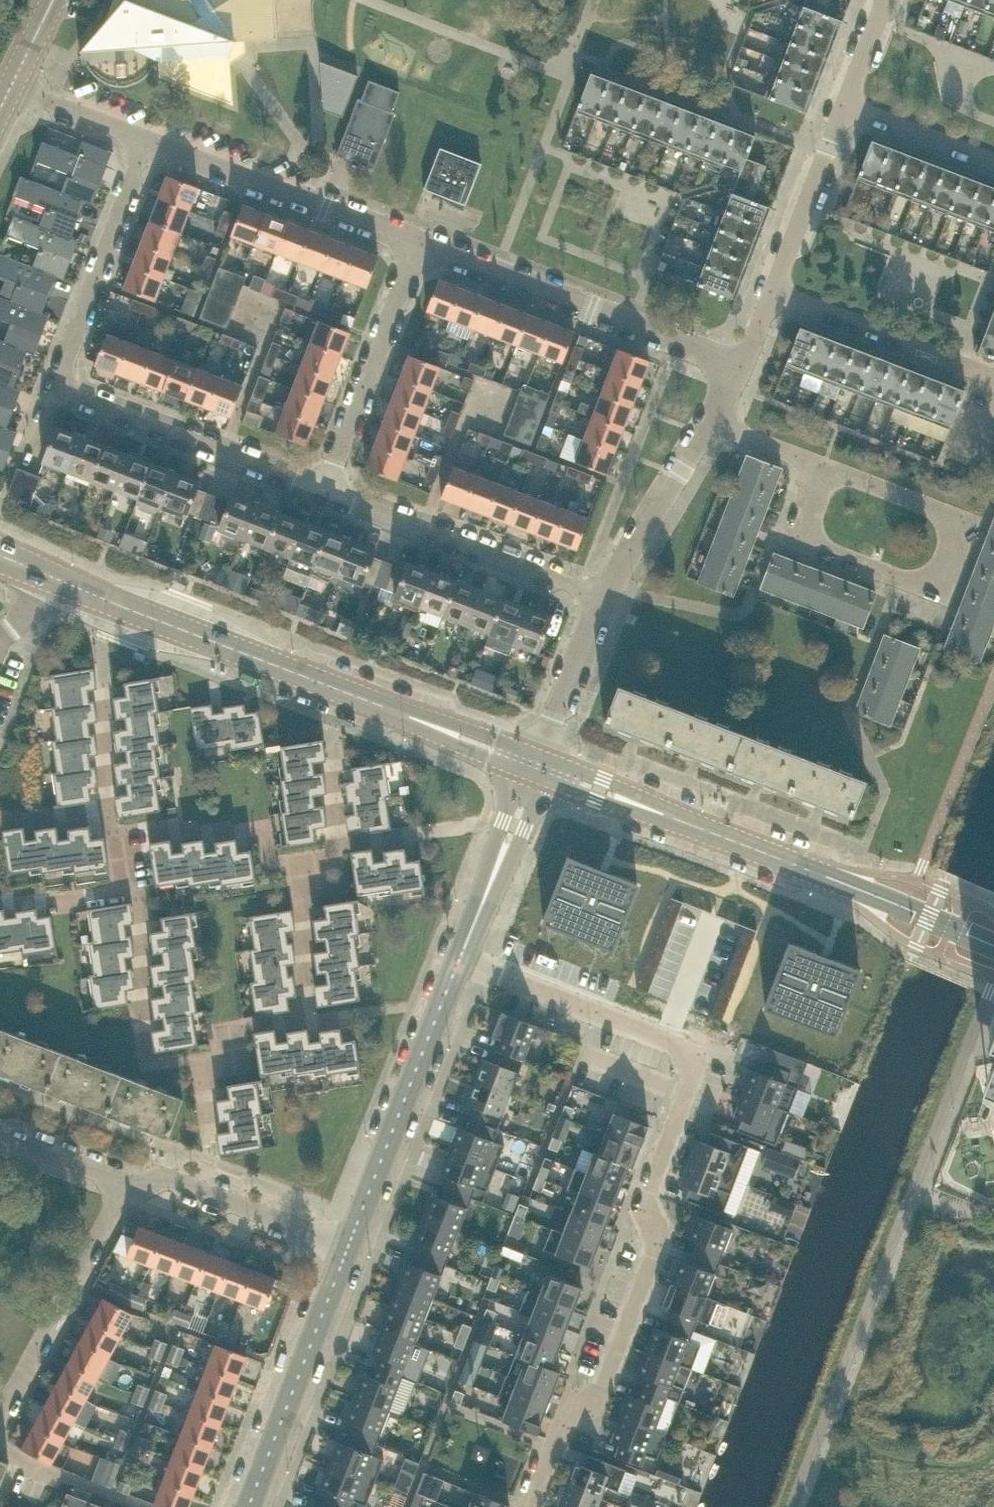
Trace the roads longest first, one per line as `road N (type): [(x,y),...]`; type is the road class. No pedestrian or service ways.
road 1 (residential): [(461,957),(683,1045),(694,1070),(641,1217),(655,1252),(601,1389),(573,1410),(530,1506)]
road 2 (residential): [(319,488),(55,385),(152,137)]
road 3 (tertiary): [(408,714),(0,553)]
road 4 (tertiary): [(993,943),(657,810)]
road 5 (residential): [(822,467),(958,516),(934,586),(801,535)]
road 6 (residential): [(737,364),(412,238)]
road 7 (tertiary): [(350,1242),(461,957)]
road 8 (residential): [(599,595),(319,488)]
road 9 (residential): [(974,434),(993,378),(771,289)]
road 10 (tertiary): [(248,1506),(350,1242)]
road 11 (residential): [(412,238),(152,137)]
road 12 (residential): [(319,488),(412,238)]
road 13 (residential): [(122,1182),(17,1387),(0,1404)]
road 14 (residential): [(350,1242),(164,1175),(138,1187),(122,1182)]
road 15 (residential): [(599,595),(715,421)]
road 16 (residential): [(771,289),(845,99)]
road 17 (tertiary): [(523,769),(464,948)]
road 18 (tertiary): [(464,948),(544,778)]
road 19 (residential): [(0,895),(124,888),(116,826)]
road 20 (residential): [(540,754),(599,595)]
road 21 (residential): [(845,99),(993,156)]
road 22 (residential): [(152,137),(13,84)]
road 23 (tertiary): [(540,754),(408,714)]
road 24 (tertiary): [(657,810),(618,785),(540,754)]
road 25 (residential): [(122,1182),(0,1137)]
road 26 (tertiary): [(408,714),(523,769)]

